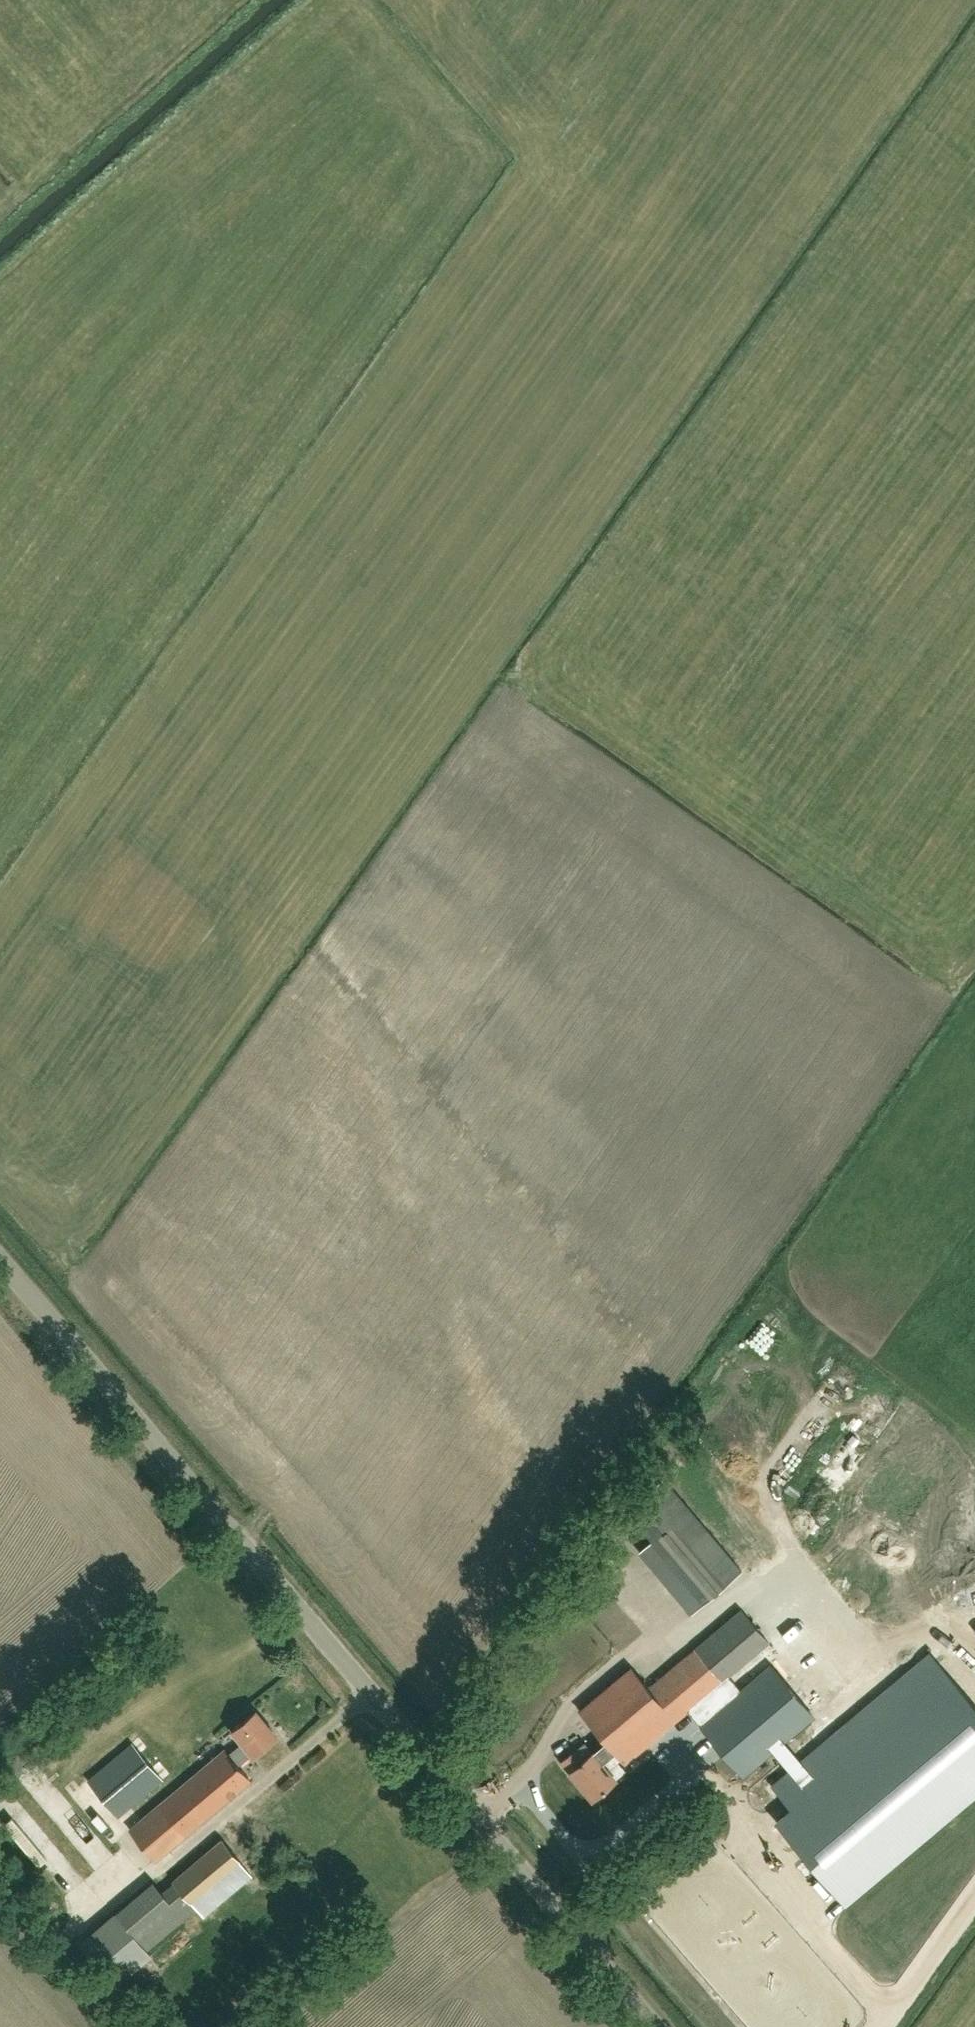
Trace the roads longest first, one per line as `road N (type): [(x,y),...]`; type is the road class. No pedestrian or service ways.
road 1 (unclassified): [(653,2026),(0,1262)]

